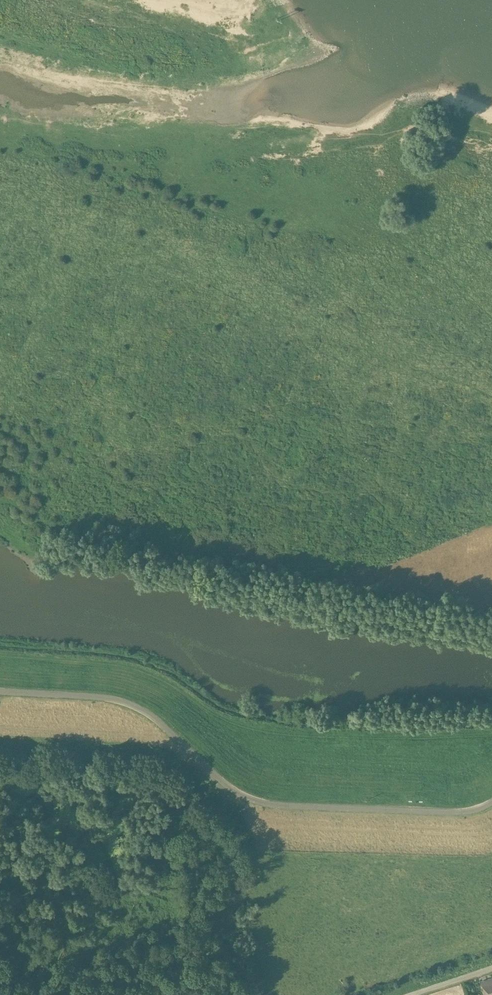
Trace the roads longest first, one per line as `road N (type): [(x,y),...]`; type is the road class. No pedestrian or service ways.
road 1 (unclassified): [(491,802),(461,812),(255,800),(128,703),(0,691)]

